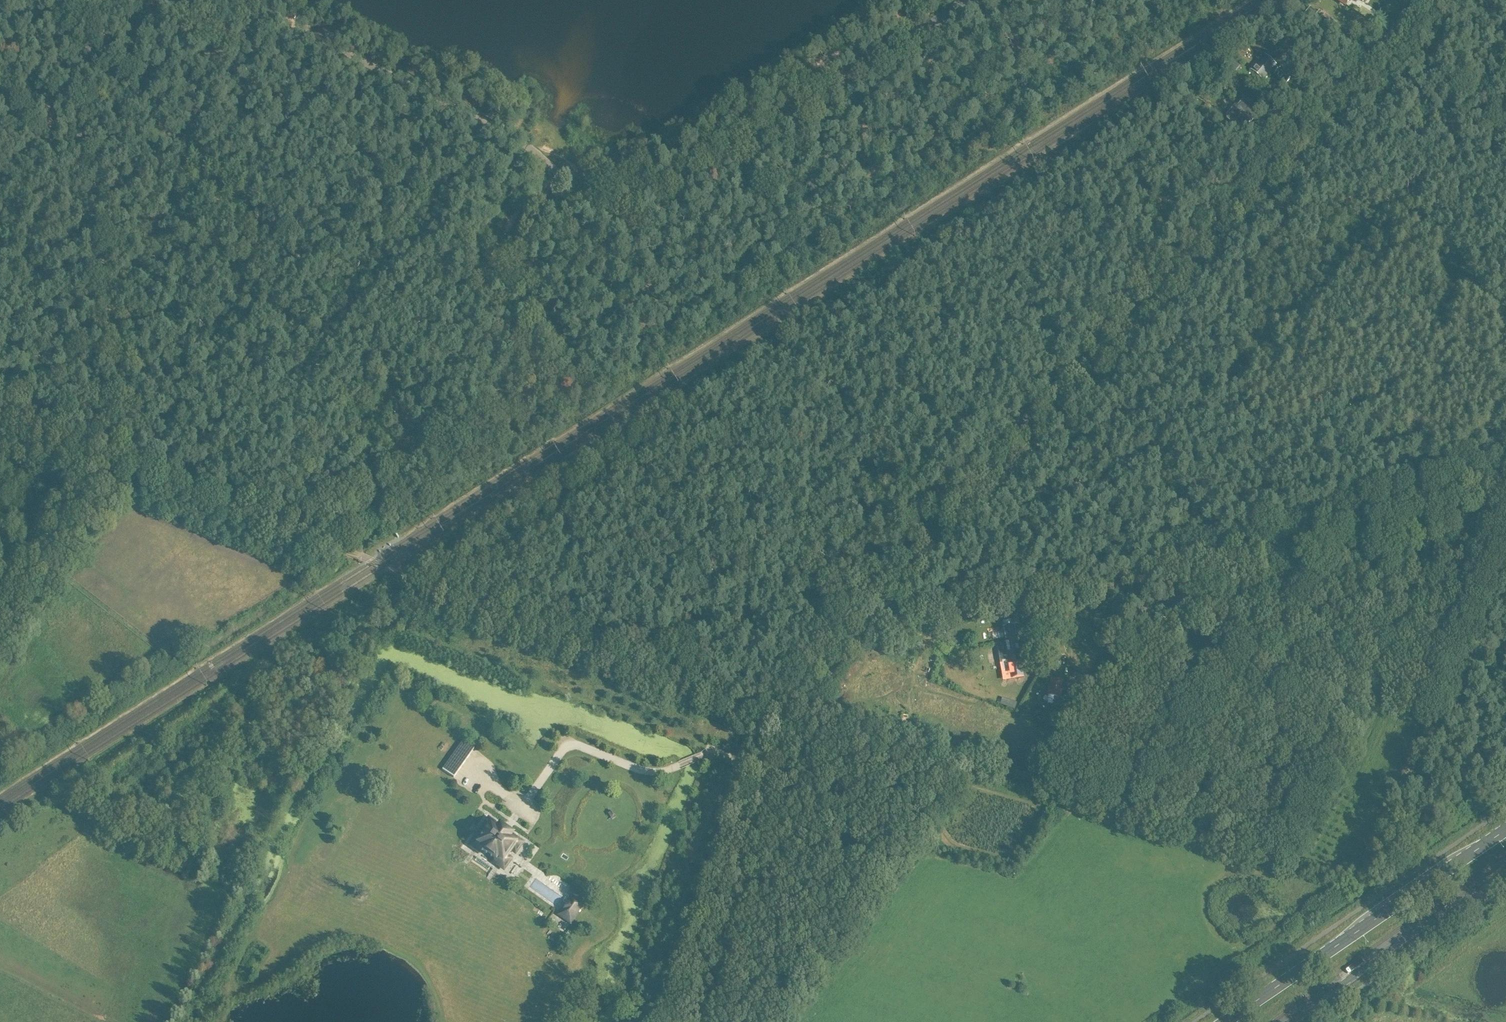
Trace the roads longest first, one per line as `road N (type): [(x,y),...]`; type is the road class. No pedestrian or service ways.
road 1 (unclassified): [(59,31),(147,60),(327,44),(512,136),(591,203),(627,219),(669,206),(968,0)]
road 2 (unclassified): [(1420,0),(1057,400),(790,725)]
road 3 (unclassified): [(129,463),(790,725)]
road 4 (track): [(1505,485),(1132,583),(876,621)]
road 5 (unclassified): [(129,463),(134,444),(59,31)]
road 6 (primary): [(1505,826),(1212,1021)]
road 7 (unclassified): [(673,1021),(790,725)]
road 8 (primary): [(1289,1021),(1505,866)]
road 9 (unclassified): [(129,463),(0,409)]

